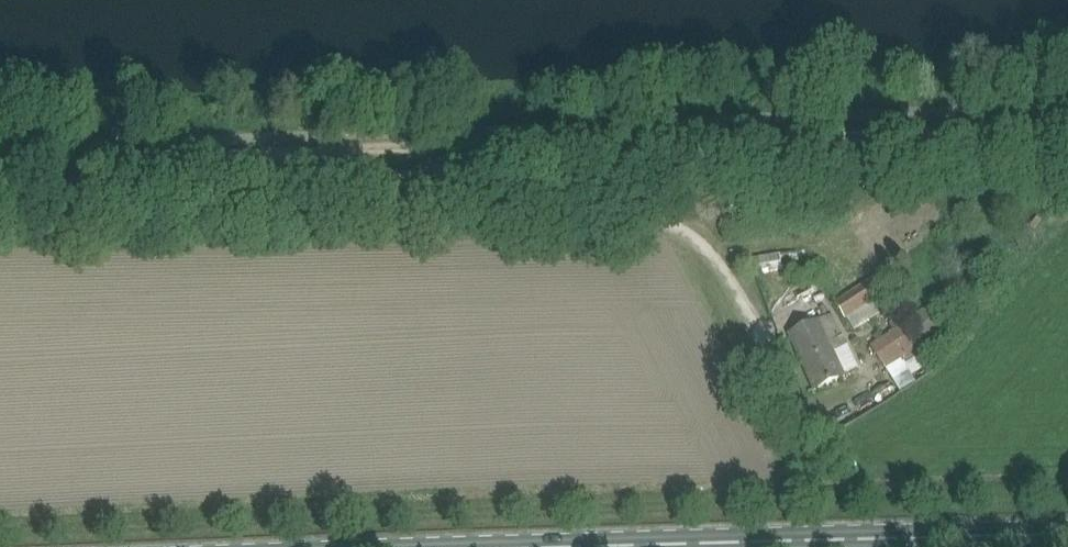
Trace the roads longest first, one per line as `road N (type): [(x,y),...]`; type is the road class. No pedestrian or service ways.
road 1 (track): [(1067,126),(0,172)]
road 2 (secondary): [(476,546),(1067,528)]
road 3 (track): [(401,156),(432,180),(489,204),(639,209),(690,224),(728,265),(809,423),(827,442)]
road 4 (track): [(690,224),(758,207),(850,201)]

